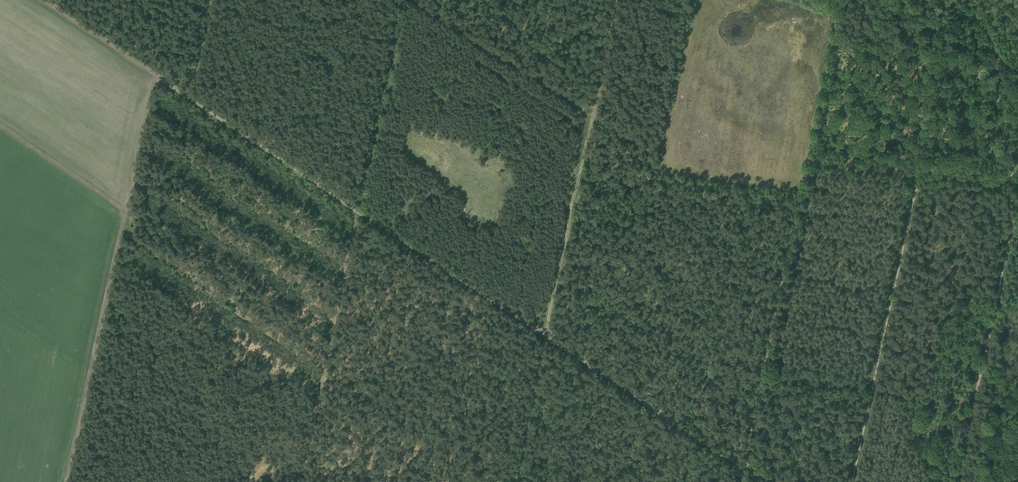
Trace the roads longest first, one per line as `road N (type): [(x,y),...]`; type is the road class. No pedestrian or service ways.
road 1 (track): [(45,0),(360,212),(402,0)]
road 2 (track): [(414,0),(593,116),(581,161),(797,202)]
road 3 (track): [(746,465),(360,212)]
road 4 (track): [(956,481),(1017,199)]
road 5 (track): [(0,124),(124,208),(154,74)]
road 6 (track): [(299,481),(360,212)]
road 7 (track): [(797,202),(746,465)]
road 8 (track): [(542,335),(581,161)]
road 9 (track): [(841,2),(805,161)]
road 10 (track): [(805,161),(910,172),(915,192)]

